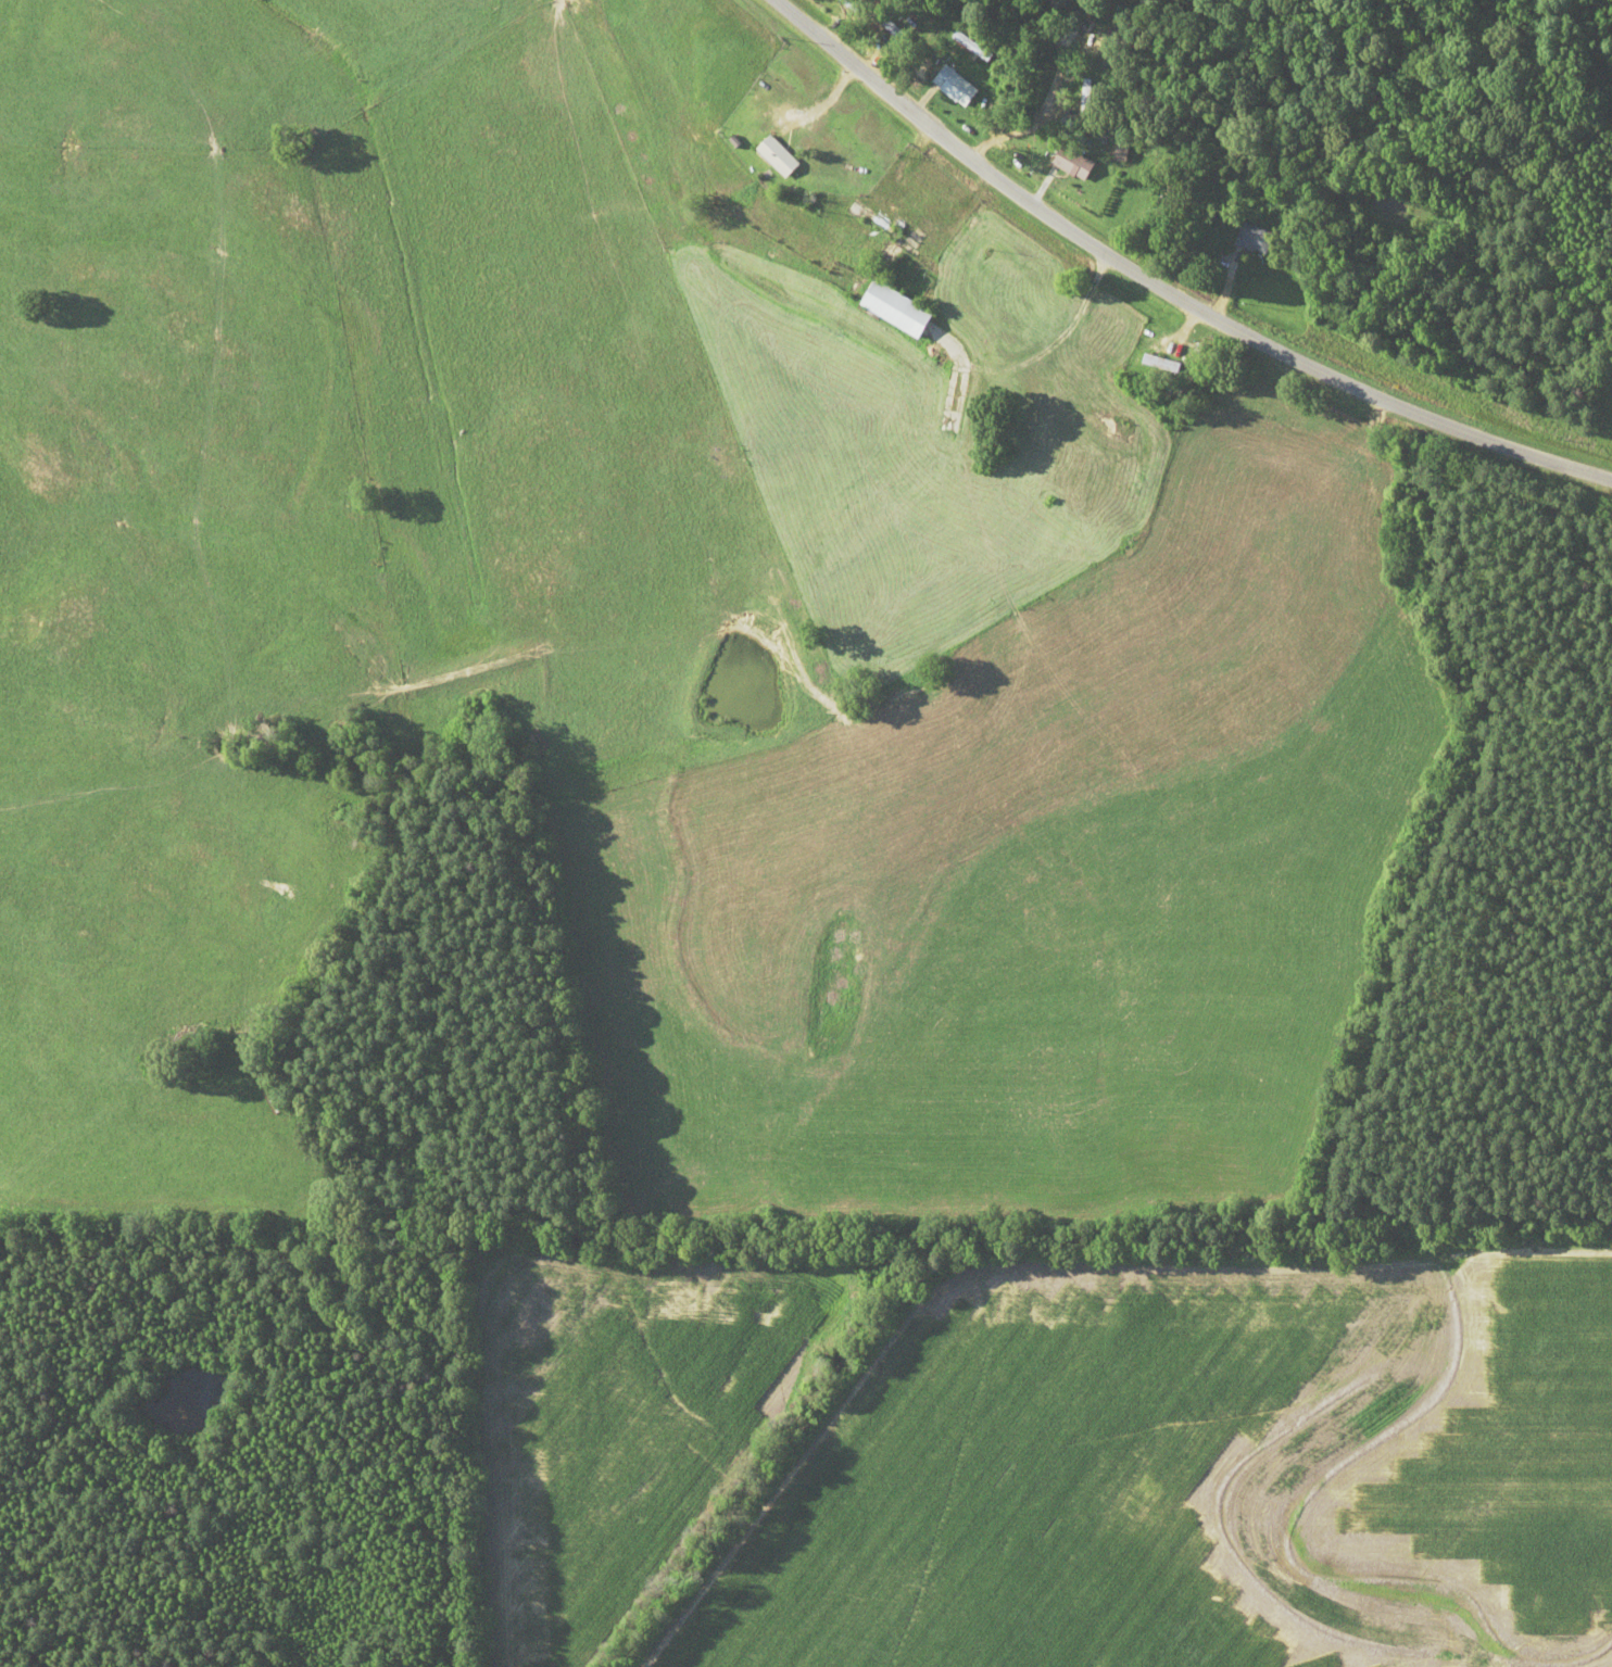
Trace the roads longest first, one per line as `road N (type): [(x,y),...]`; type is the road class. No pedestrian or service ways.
road 1 (tertiary): [(1611,478),(1390,403),(1241,334),(1036,211),(774,0)]

